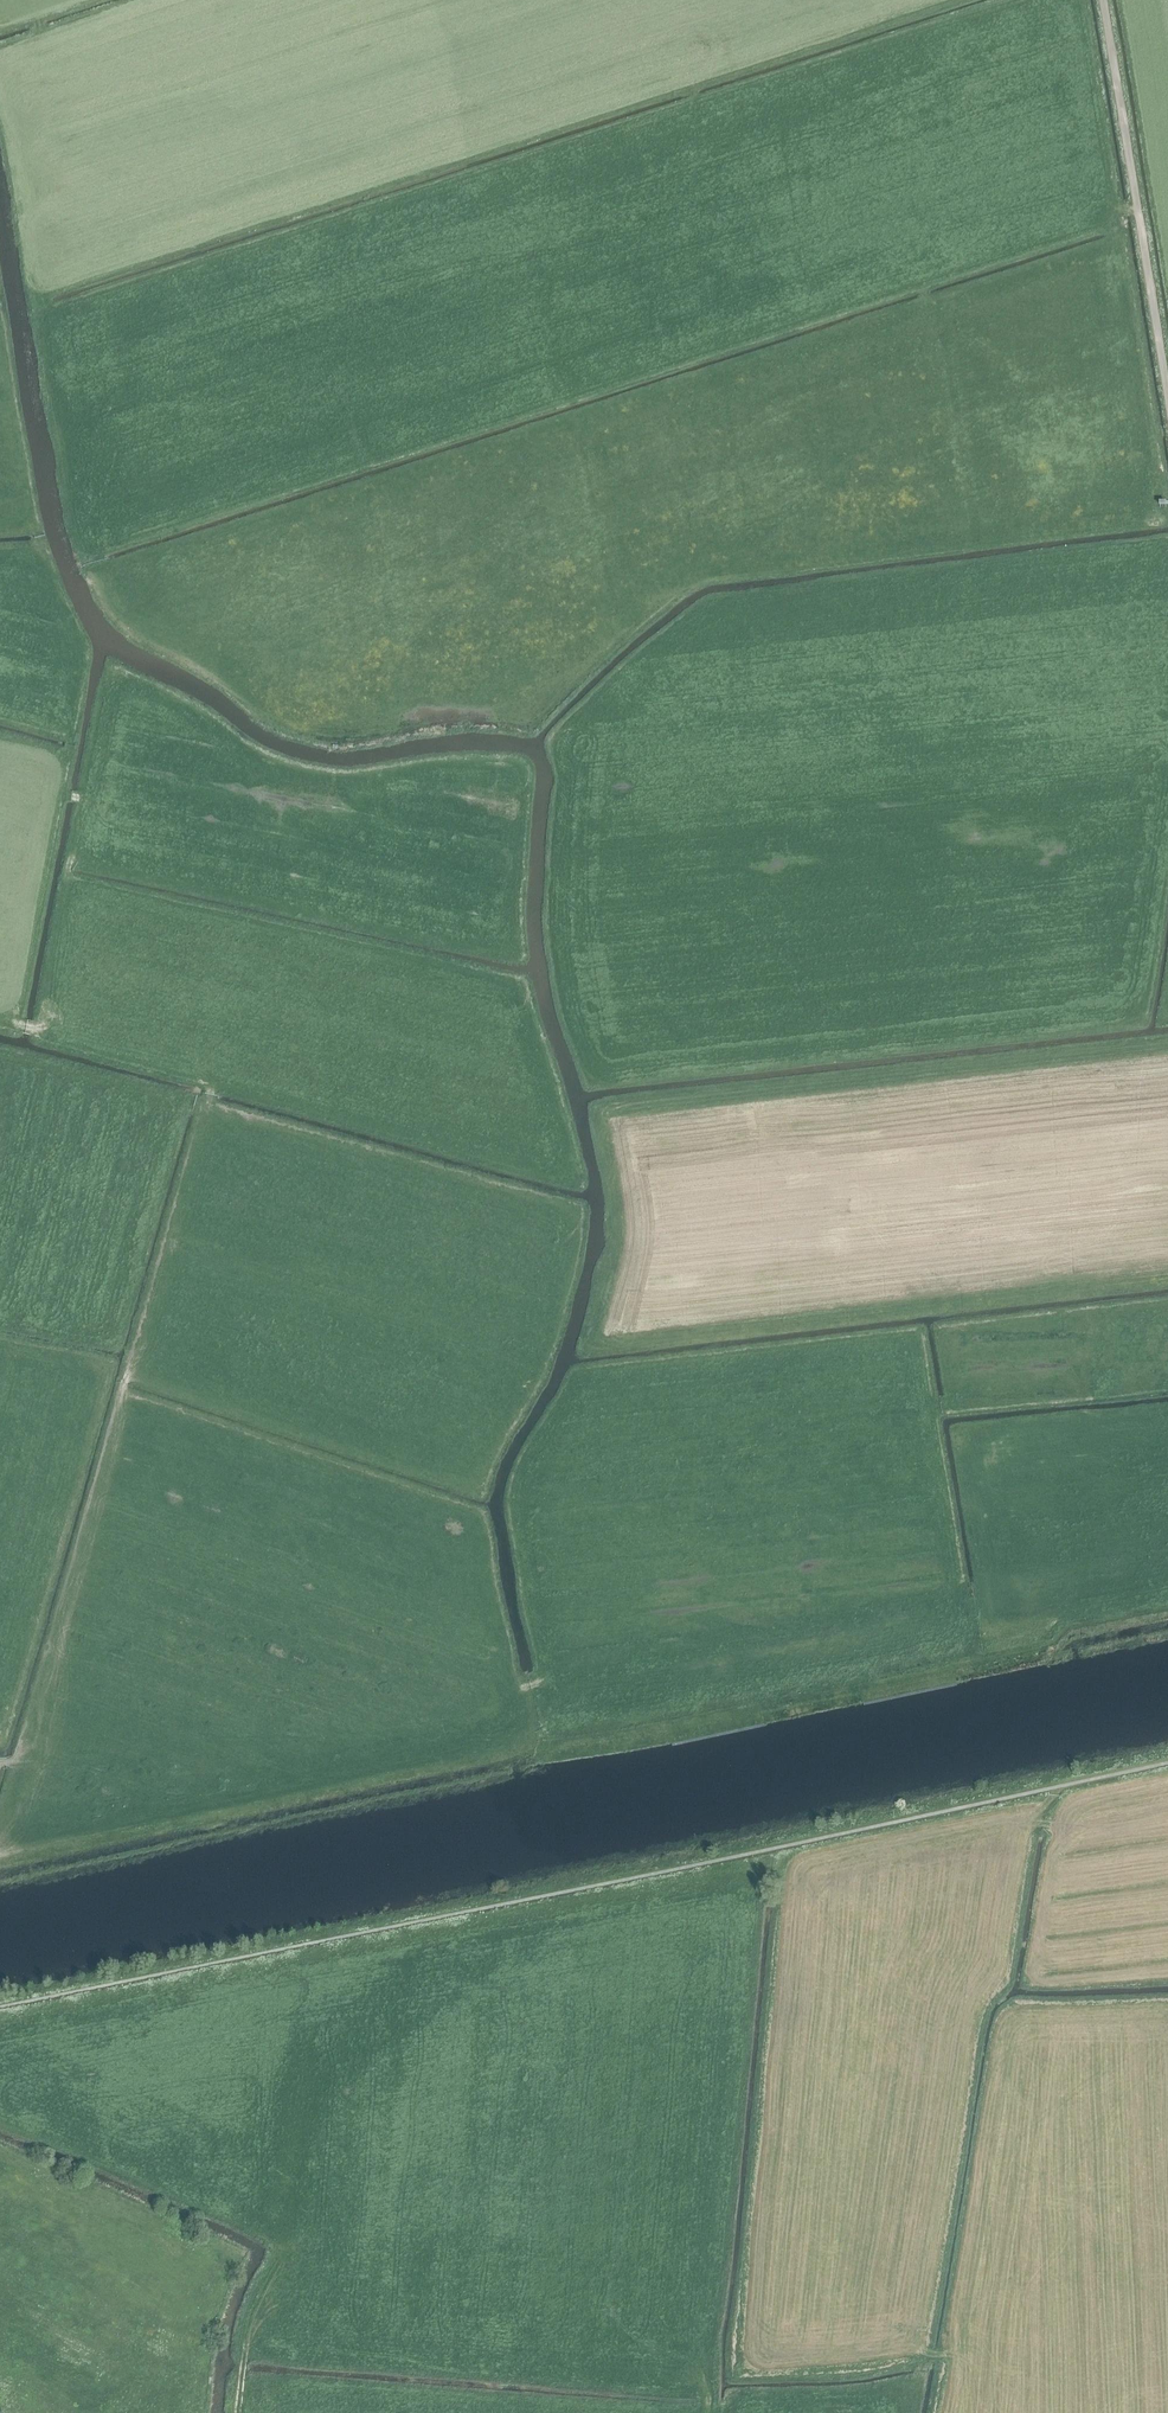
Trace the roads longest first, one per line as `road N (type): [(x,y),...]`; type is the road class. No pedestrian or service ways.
road 1 (track): [(1167,393),(1103,0)]

